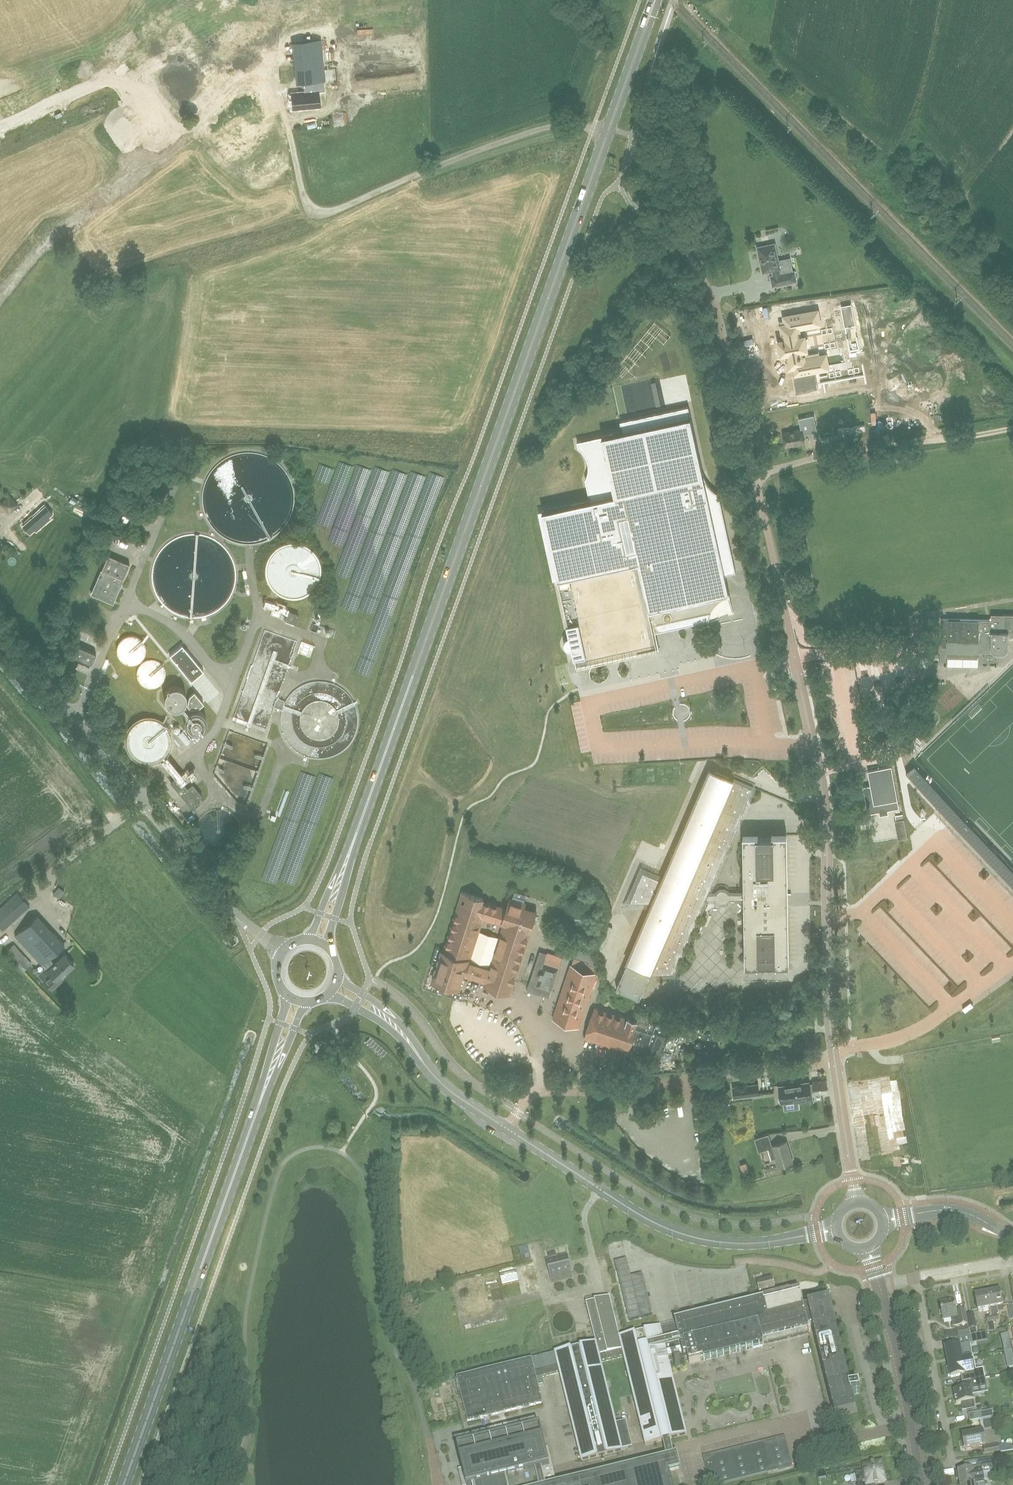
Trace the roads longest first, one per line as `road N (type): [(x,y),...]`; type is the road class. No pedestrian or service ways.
road 1 (primary): [(655,0),(357,832)]
road 2 (residential): [(835,1062),(822,793),(720,319),(693,263)]
road 3 (unclassified): [(283,951),(241,921),(0,628)]
road 4 (primary): [(123,1484),(259,1105)]
road 5 (tertiary): [(834,1230),(750,1244),(685,1234),(508,1129)]
road 6 (unclassified): [(835,1062),(537,1093),(508,1129)]
road 7 (residential): [(277,0),(0,127)]
road 8 (residential): [(920,1476),(949,1465),(951,1455),(916,1277)]
road 9 (tertiary): [(920,1476),(880,1287)]
road 10 (track): [(863,449),(1012,430)]
road 11 (residential): [(854,1200),(835,1062)]
road 12 (primary): [(357,832),(305,940)]

